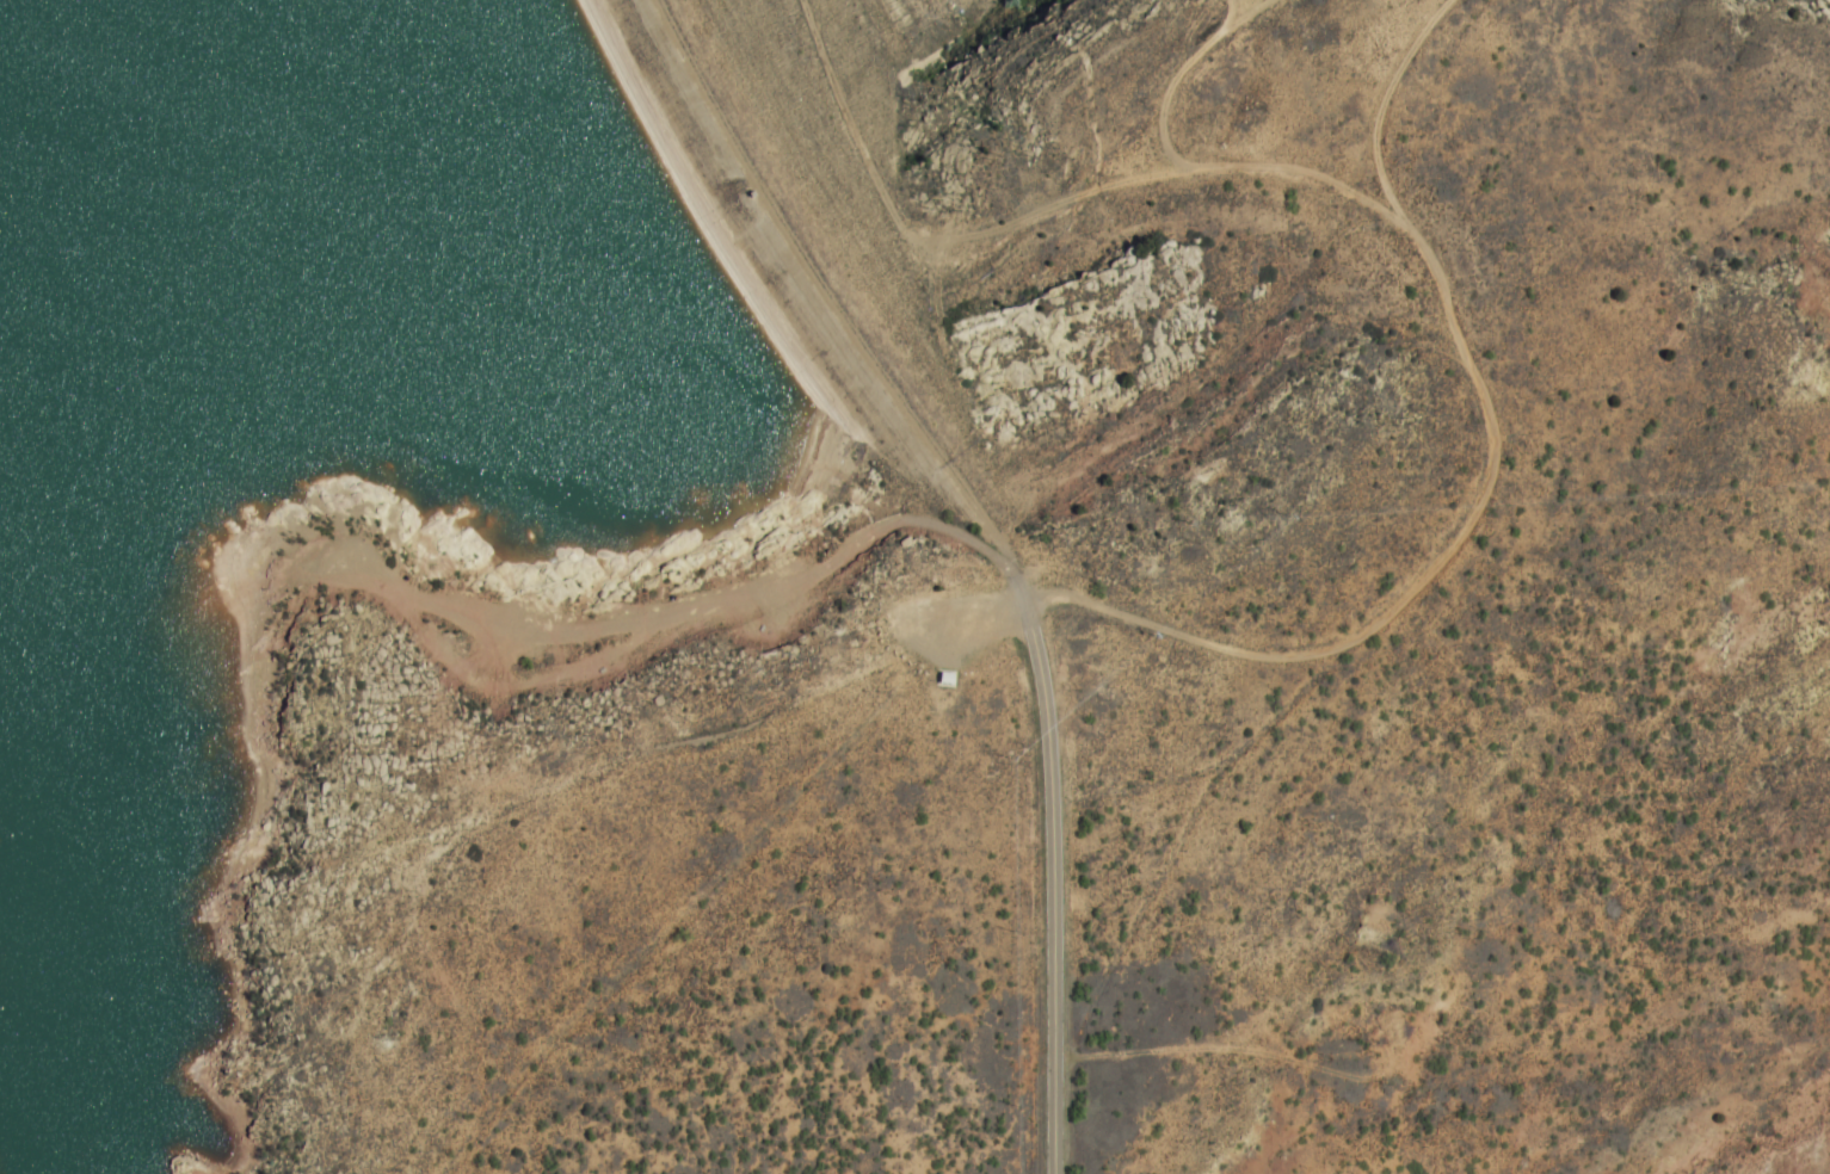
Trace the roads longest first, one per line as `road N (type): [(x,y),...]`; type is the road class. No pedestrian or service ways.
road 1 (tertiary): [(1053,1173),(1048,753),(1028,626)]

